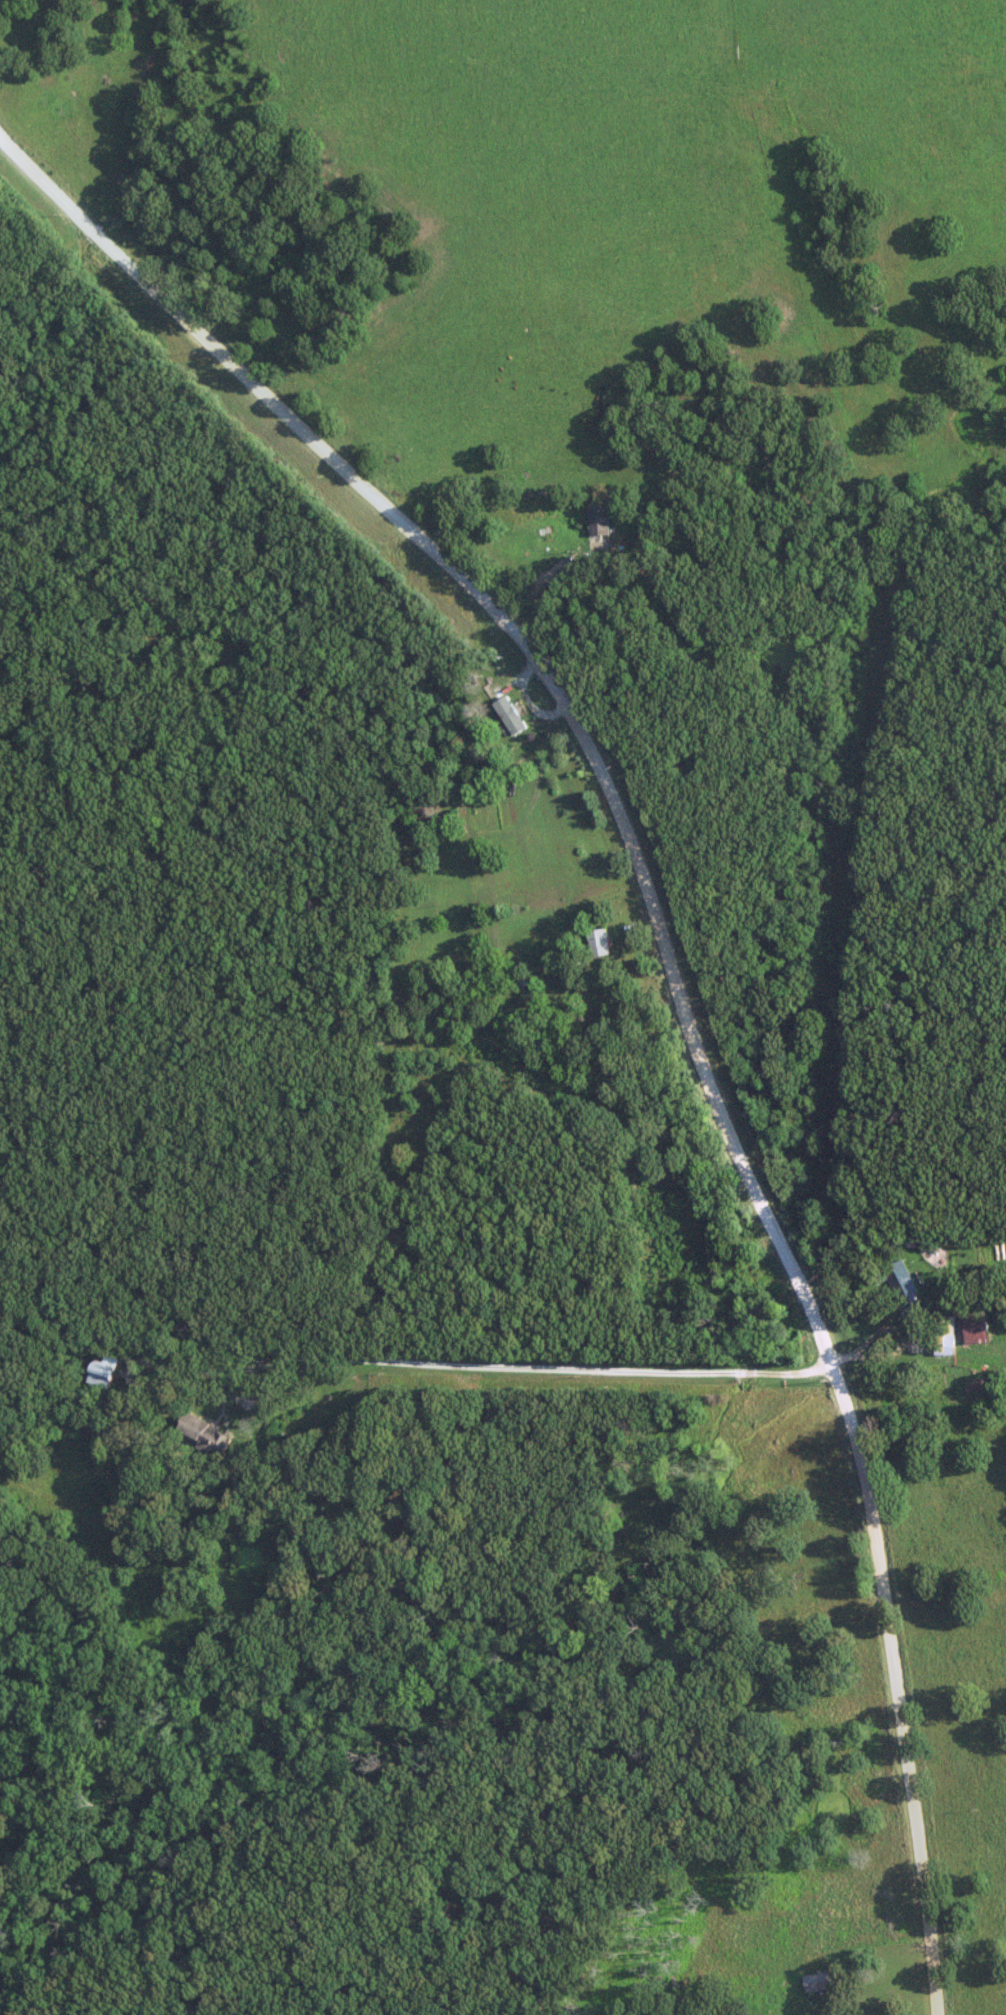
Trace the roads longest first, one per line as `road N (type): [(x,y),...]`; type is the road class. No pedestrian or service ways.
road 1 (residential): [(938,2014),(880,1540),(854,1413),(665,984),(637,864),(580,724),(536,652),(0,134)]

